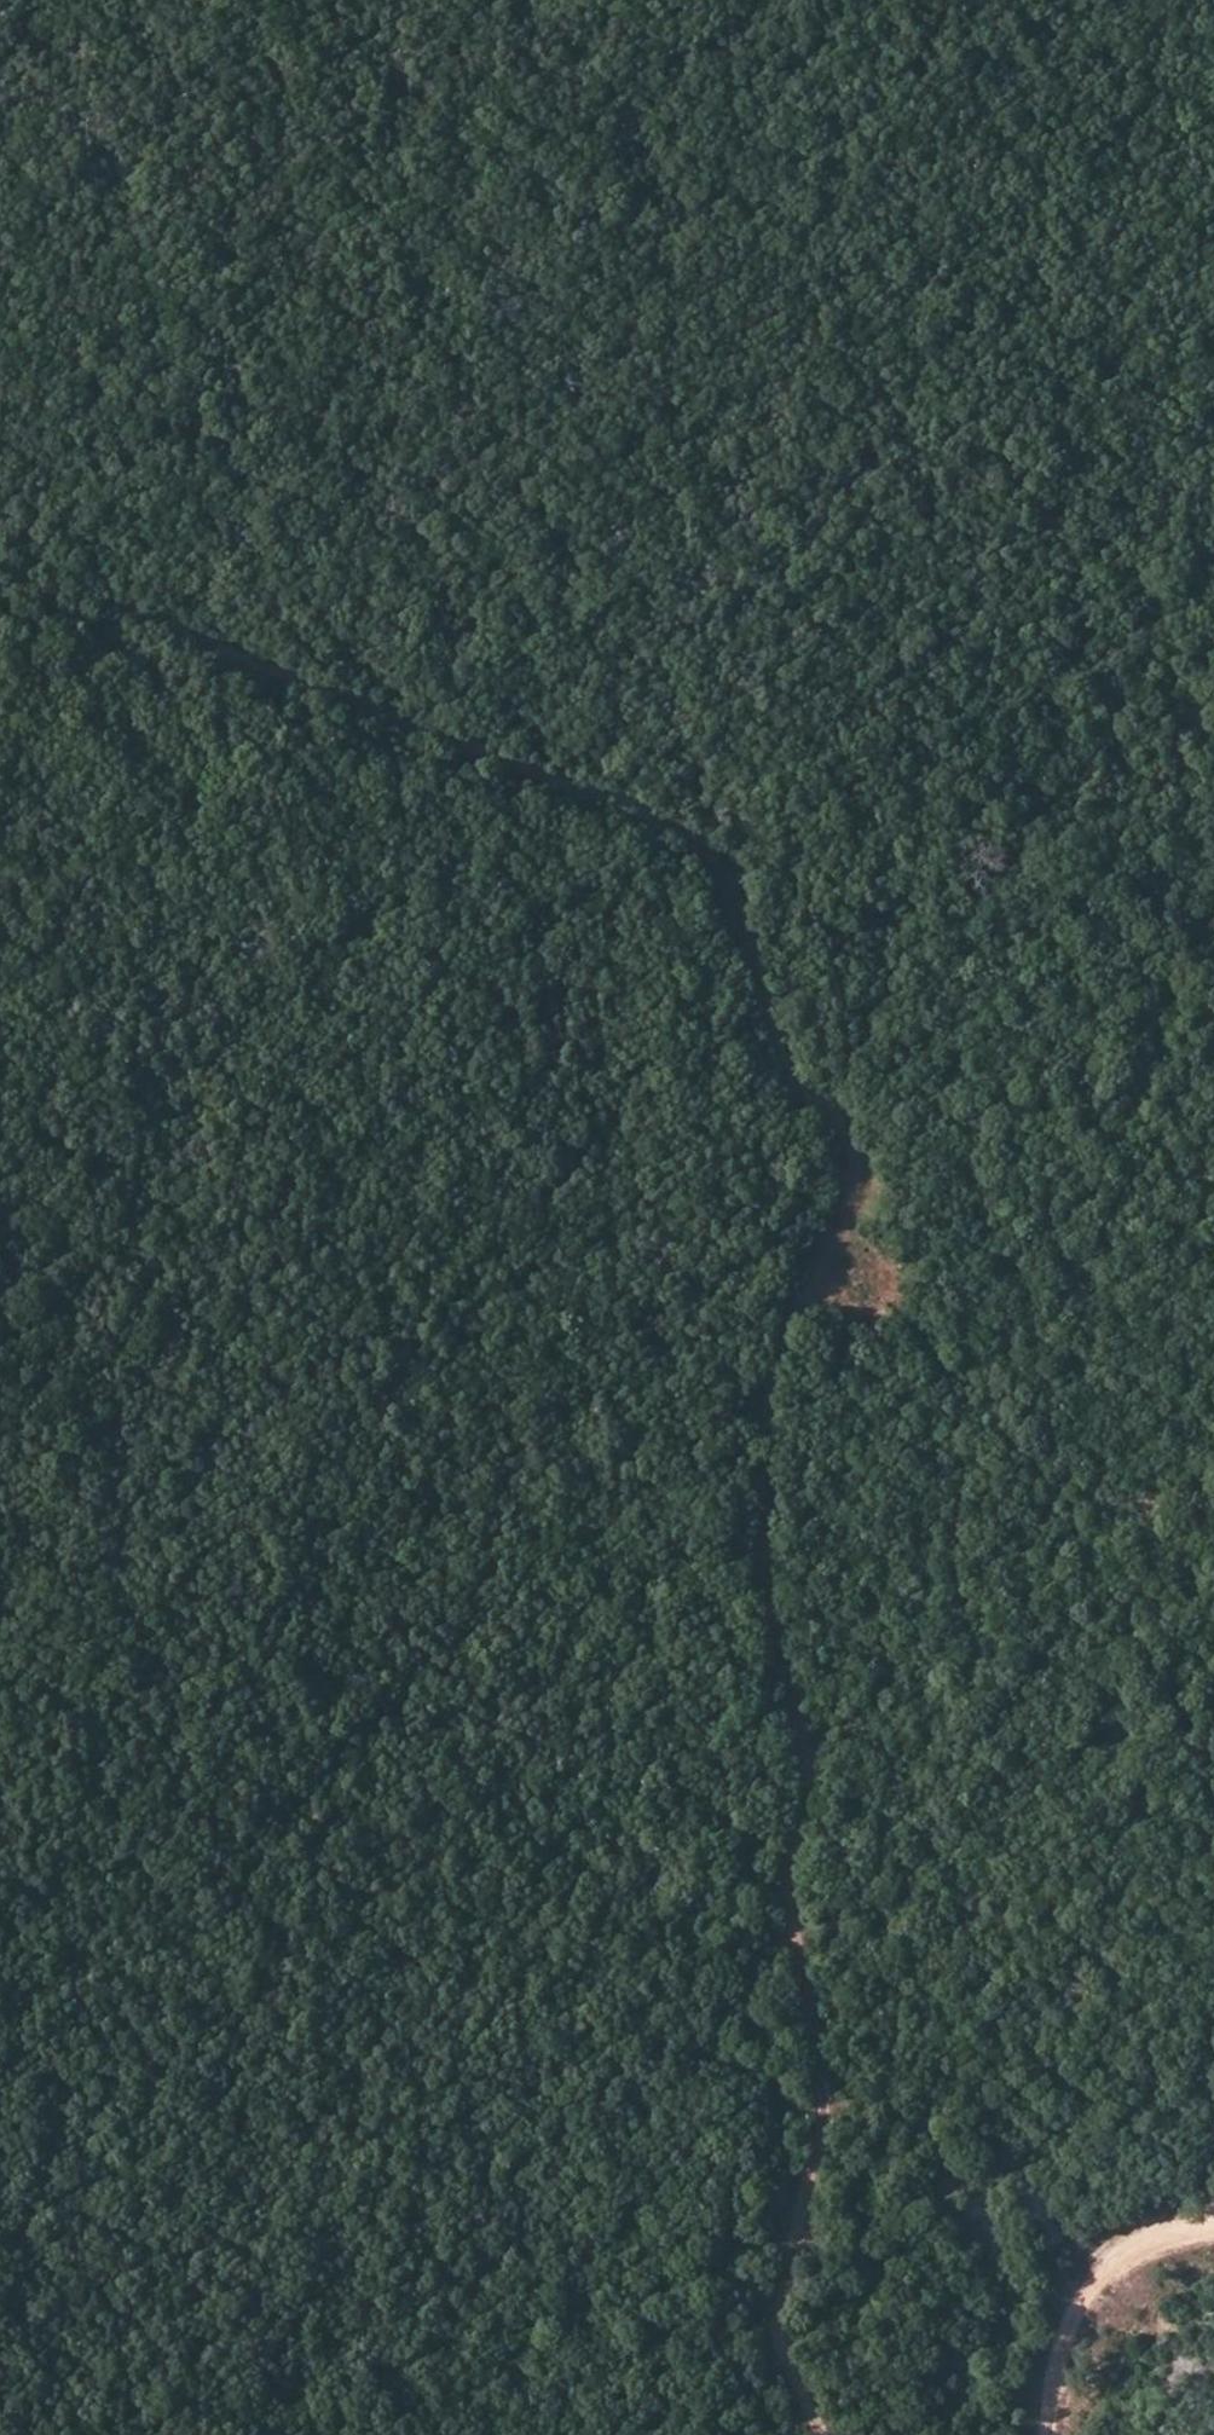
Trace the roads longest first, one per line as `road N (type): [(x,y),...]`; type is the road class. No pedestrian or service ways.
road 1 (track): [(1213,2227),(1135,2248),(1085,2293),(1053,2380),(1048,2434)]

